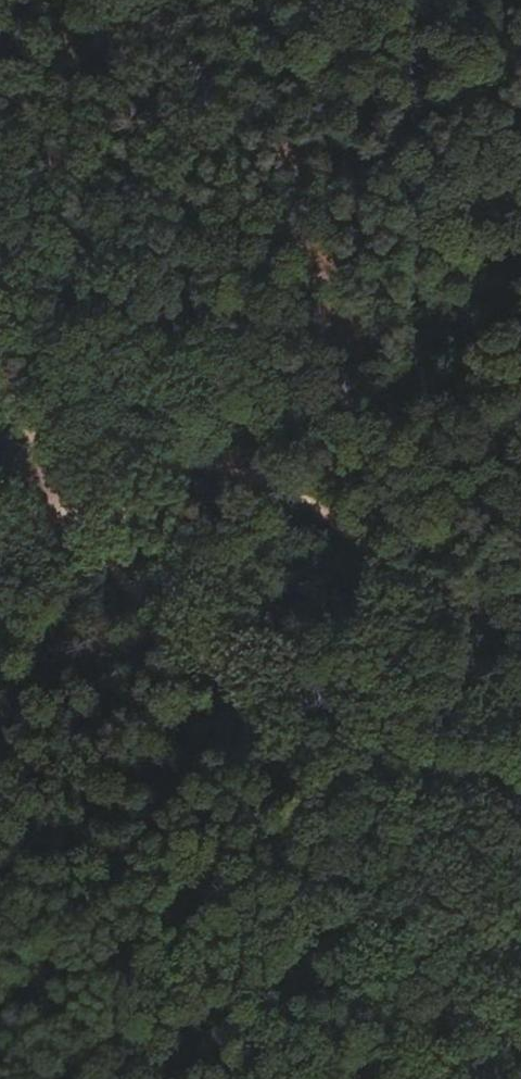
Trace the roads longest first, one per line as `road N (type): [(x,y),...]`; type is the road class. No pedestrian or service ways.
road 1 (track): [(520,1048),(55,497),(0,350)]
road 2 (track): [(520,612),(231,468),(120,461),(55,497),(0,552)]
road 3 (track): [(0,78),(153,23),(336,0)]
road 4 (track): [(0,275),(50,277),(155,310),(194,336),(215,382),(231,468)]

